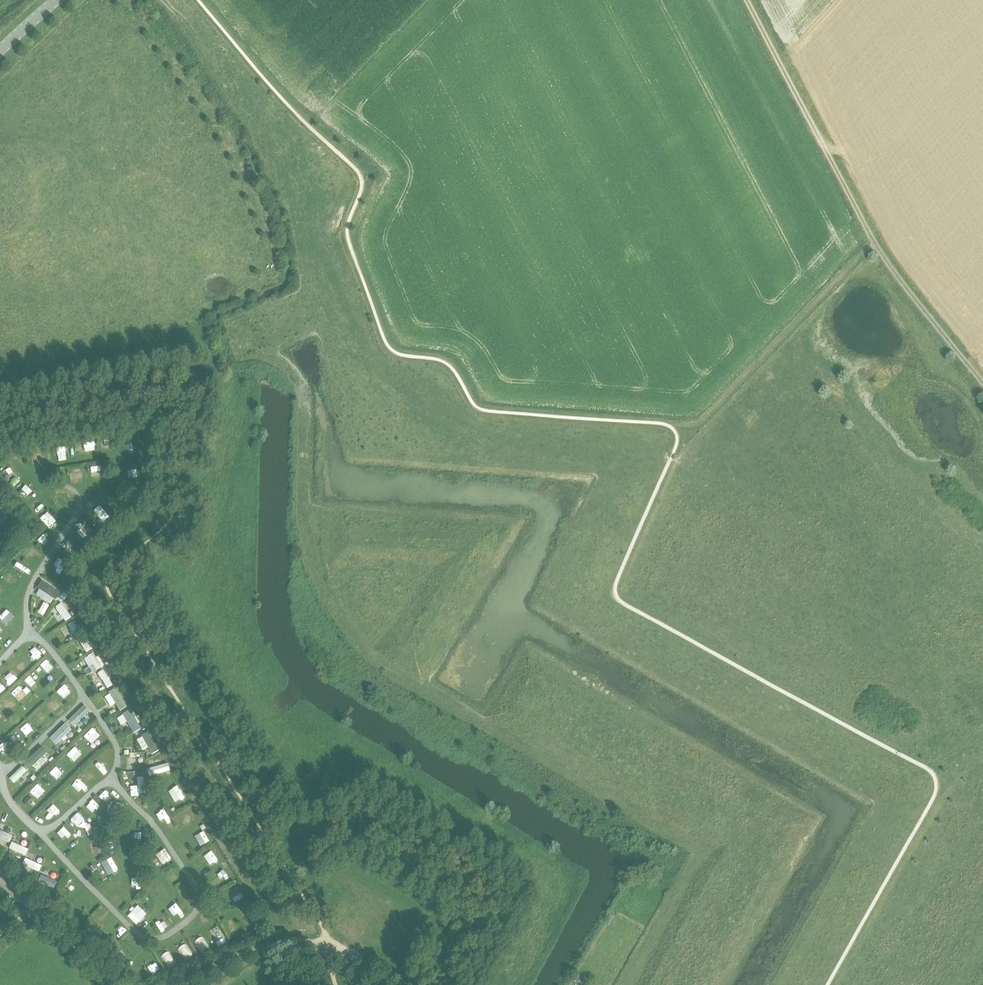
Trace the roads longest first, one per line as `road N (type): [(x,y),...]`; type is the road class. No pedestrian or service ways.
road 1 (track): [(982,385),(886,261),(747,0)]
road 2 (residential): [(376,984),(328,952),(296,942),(258,948),(180,984)]

